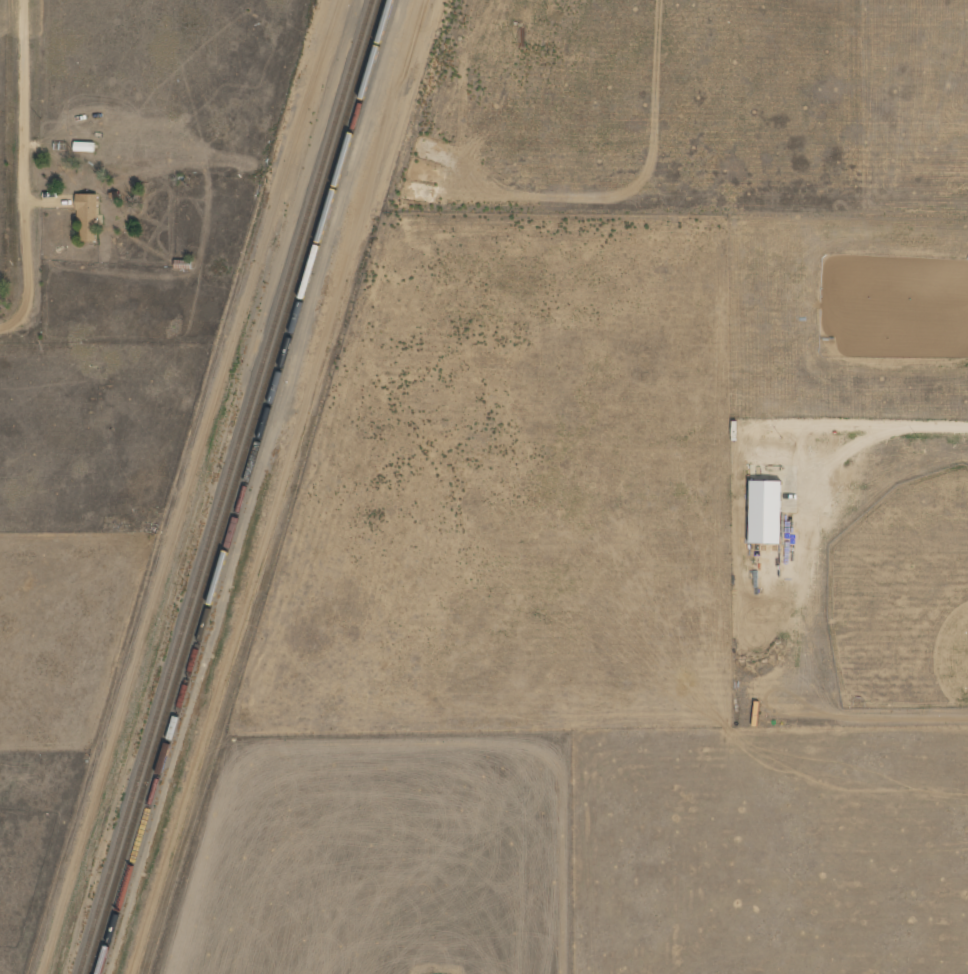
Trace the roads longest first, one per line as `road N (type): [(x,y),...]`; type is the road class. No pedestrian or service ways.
road 1 (residential): [(0,326),(25,298),(24,0)]

